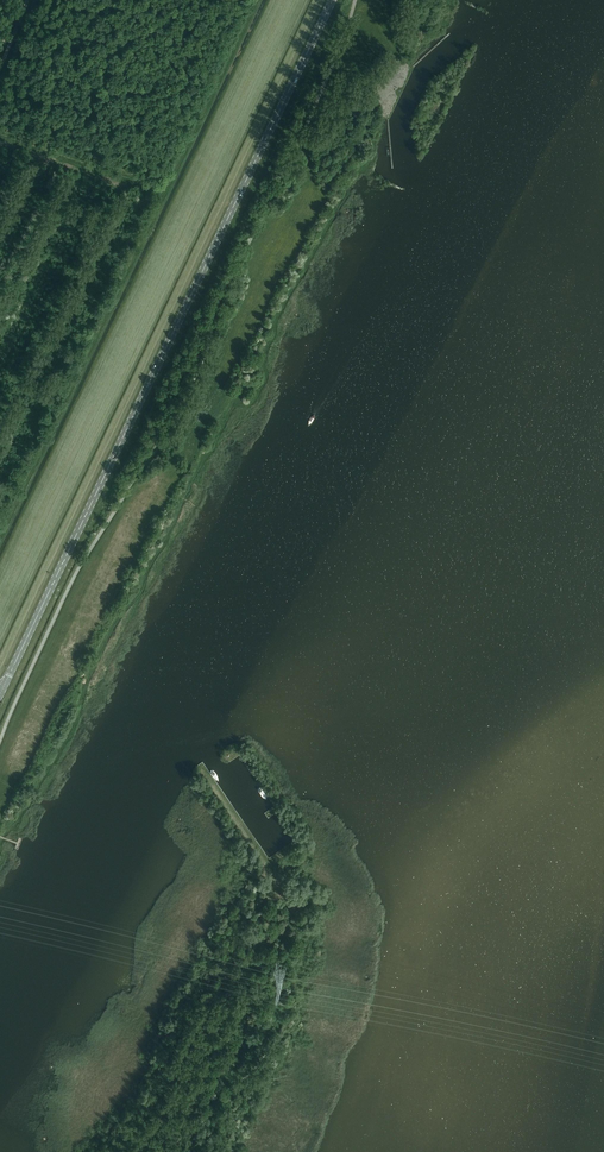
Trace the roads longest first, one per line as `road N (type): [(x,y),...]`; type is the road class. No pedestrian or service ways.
road 1 (primary): [(0,695),(332,0)]
road 2 (track): [(0,539),(257,0)]
road 3 (track): [(167,188),(0,130)]
road 4 (track): [(164,196),(0,139)]

